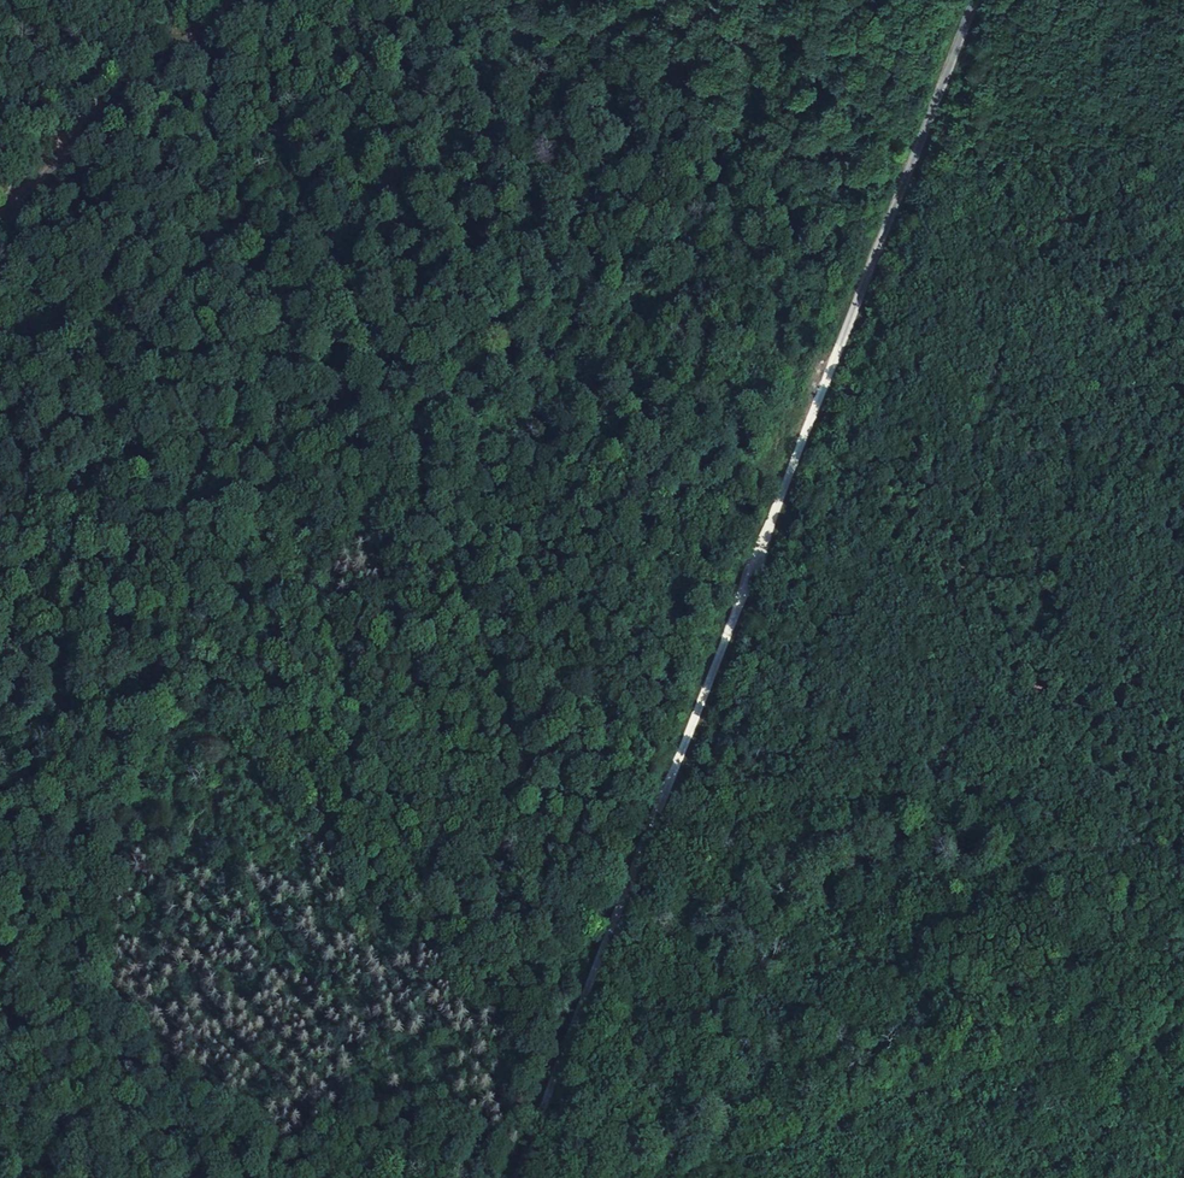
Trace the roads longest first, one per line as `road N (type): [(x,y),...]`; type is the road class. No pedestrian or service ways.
road 1 (track): [(664,805),(975,0)]
road 2 (track): [(522,1174),(664,805)]
road 3 (unclassified): [(0,225),(232,0)]

